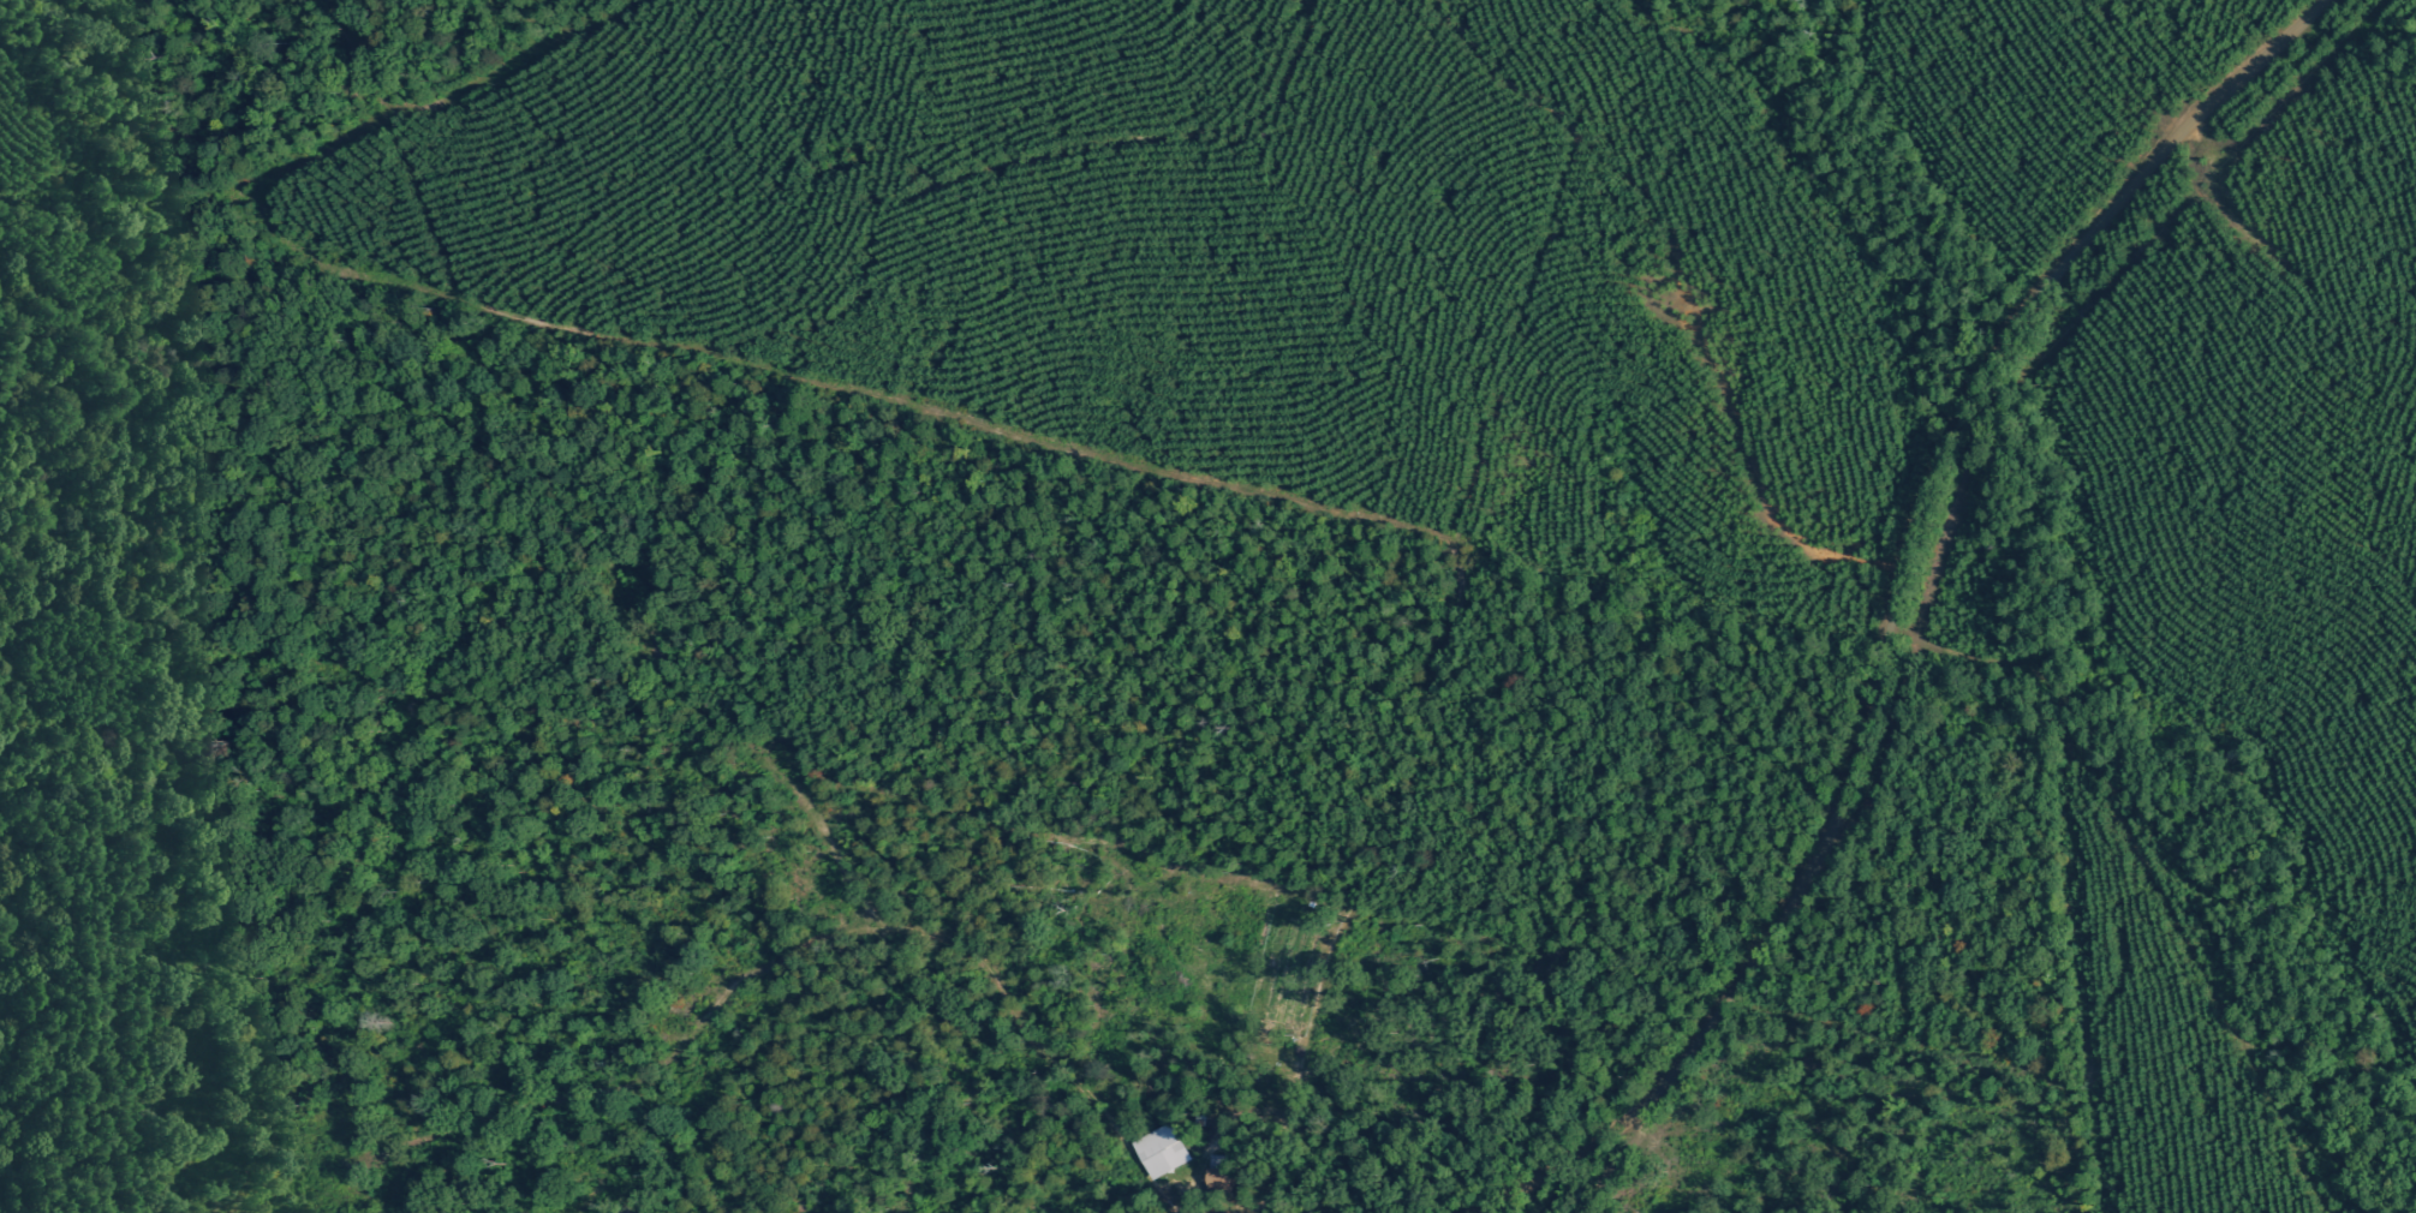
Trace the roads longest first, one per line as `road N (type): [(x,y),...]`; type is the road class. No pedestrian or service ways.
road 1 (residential): [(1466,1212),(1694,1050),(1874,755),(1922,532),(2107,286),(2380,0)]
road 2 (residential): [(1922,532),(1880,503),(1856,431),(1706,262),(1533,136),(1406,0)]

